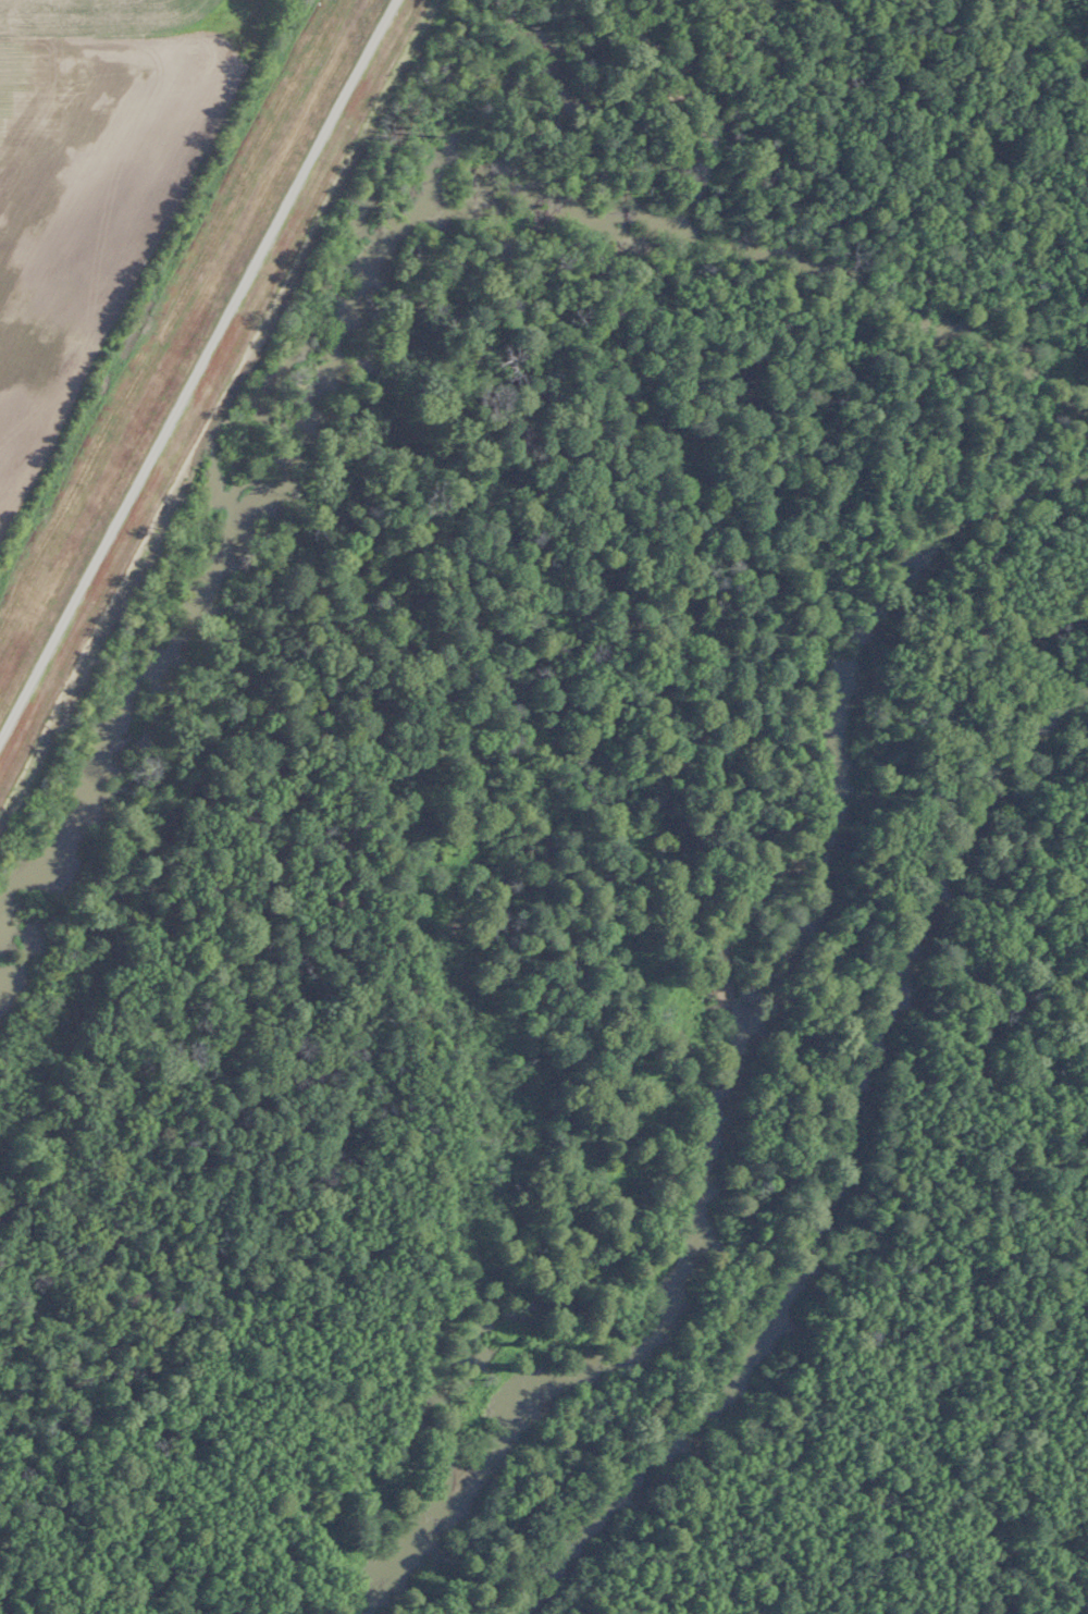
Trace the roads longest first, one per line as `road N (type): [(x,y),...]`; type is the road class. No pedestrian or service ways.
road 1 (residential): [(398,0),(0,737)]

